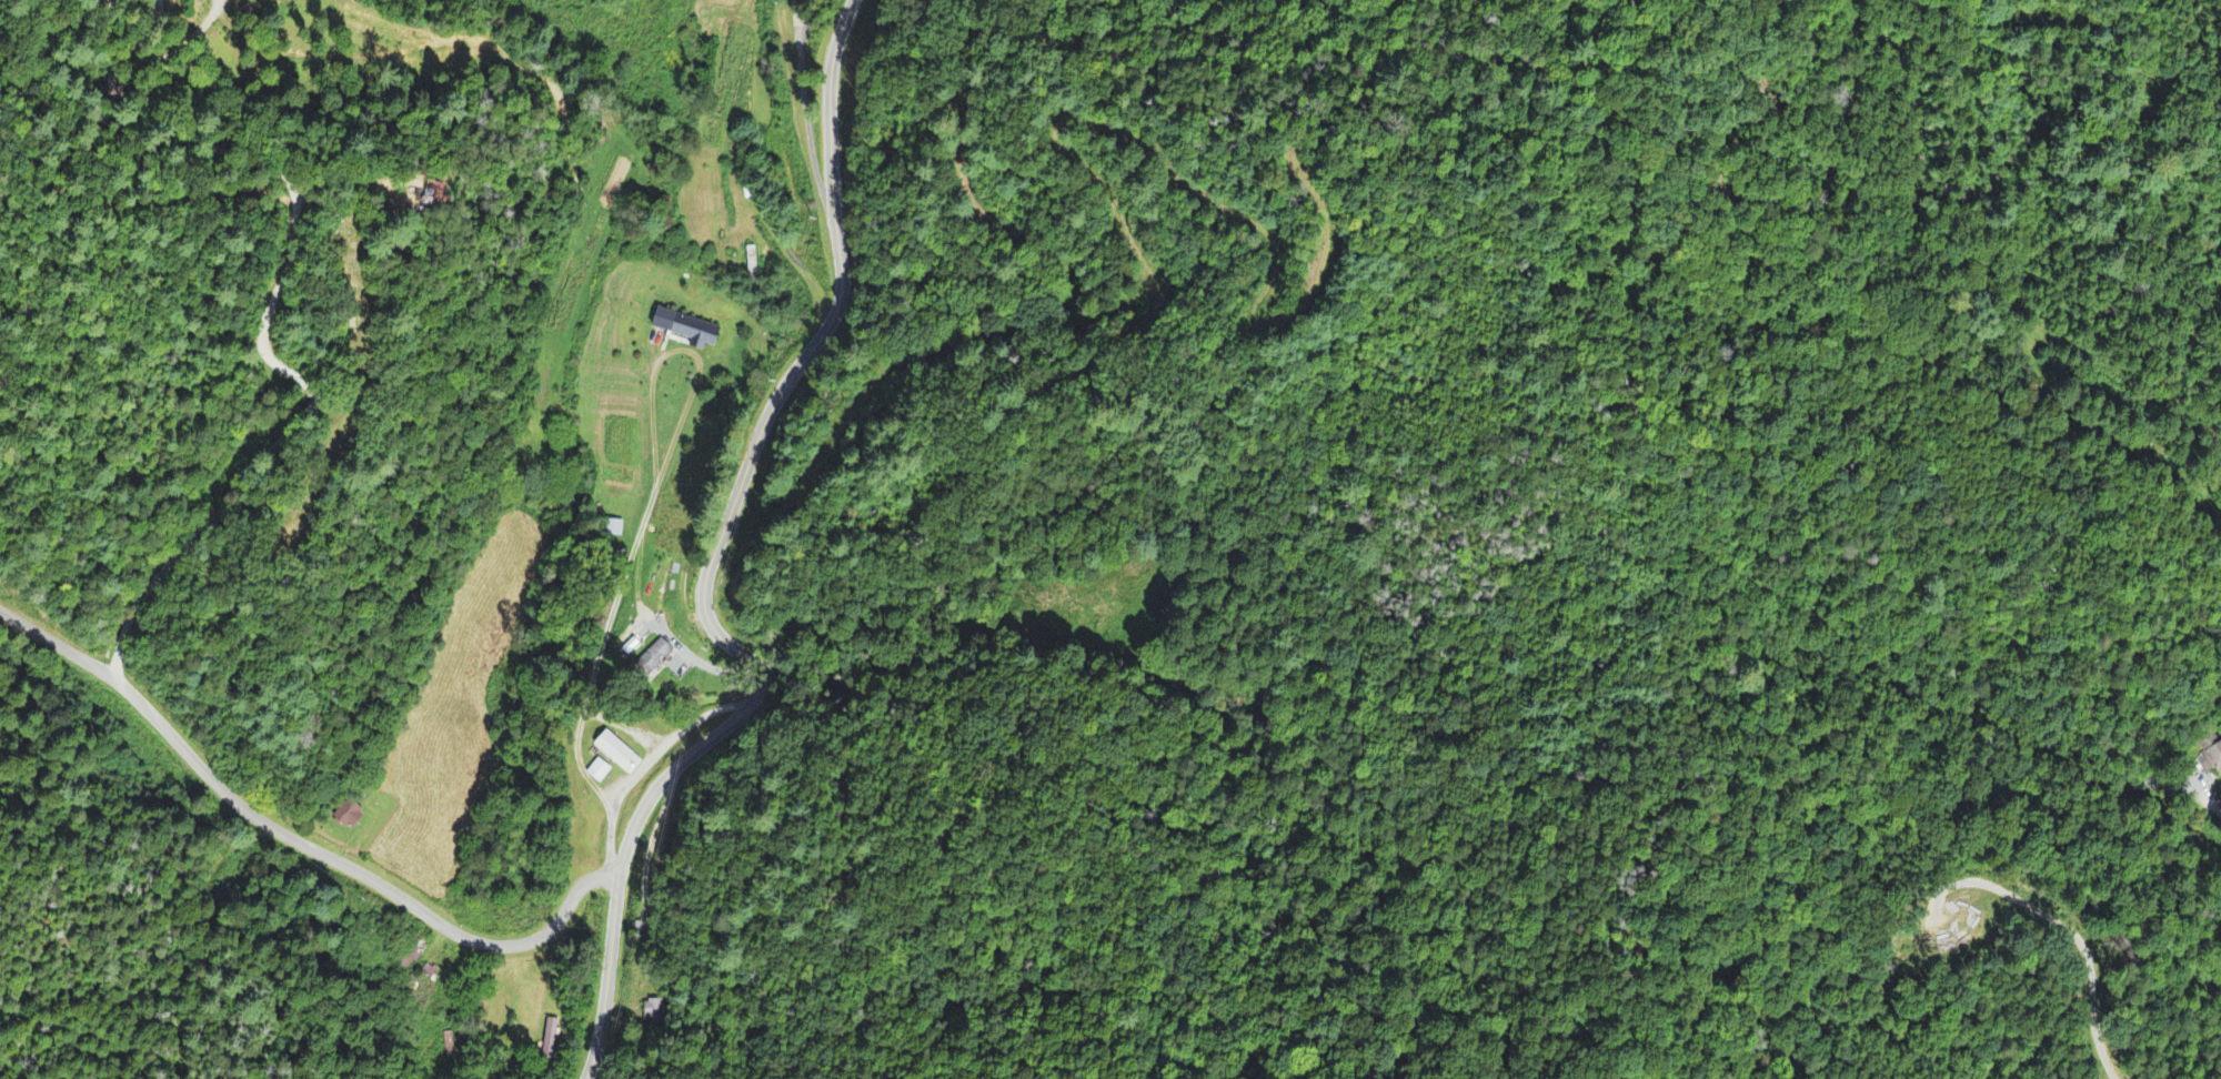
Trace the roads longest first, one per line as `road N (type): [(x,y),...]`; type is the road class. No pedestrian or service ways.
road 1 (residential): [(579,1078),(603,986),(612,874),(653,787),(742,709),(737,598),(761,501),(860,332),(876,71),(906,0)]
road 2 (residential): [(612,874),(589,879),(546,932),(525,944),(469,940),(249,814),(115,680),(0,612)]

